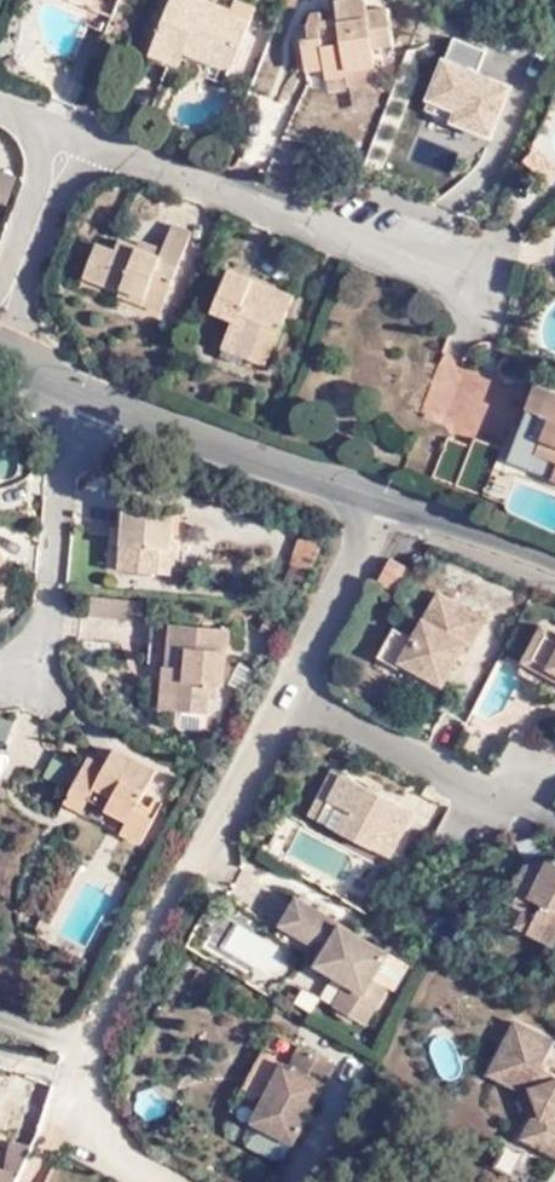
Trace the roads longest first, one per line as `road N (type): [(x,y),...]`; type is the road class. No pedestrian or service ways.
road 1 (tertiary): [(0,352),(389,495),(554,570)]

